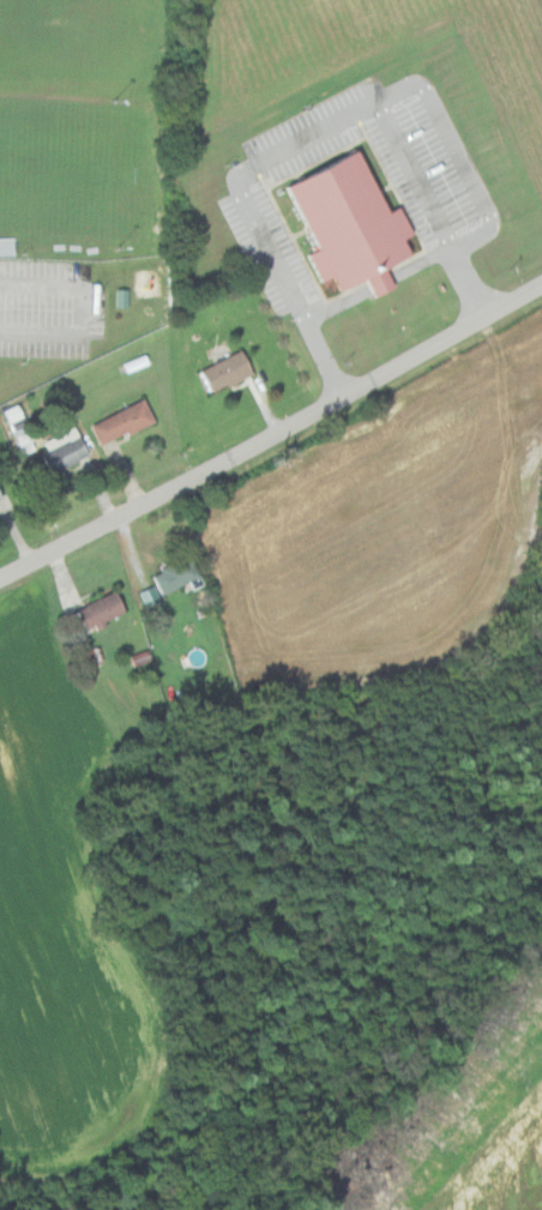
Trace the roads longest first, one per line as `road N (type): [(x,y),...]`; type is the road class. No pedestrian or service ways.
road 1 (tertiary): [(0,579),(541,285)]

